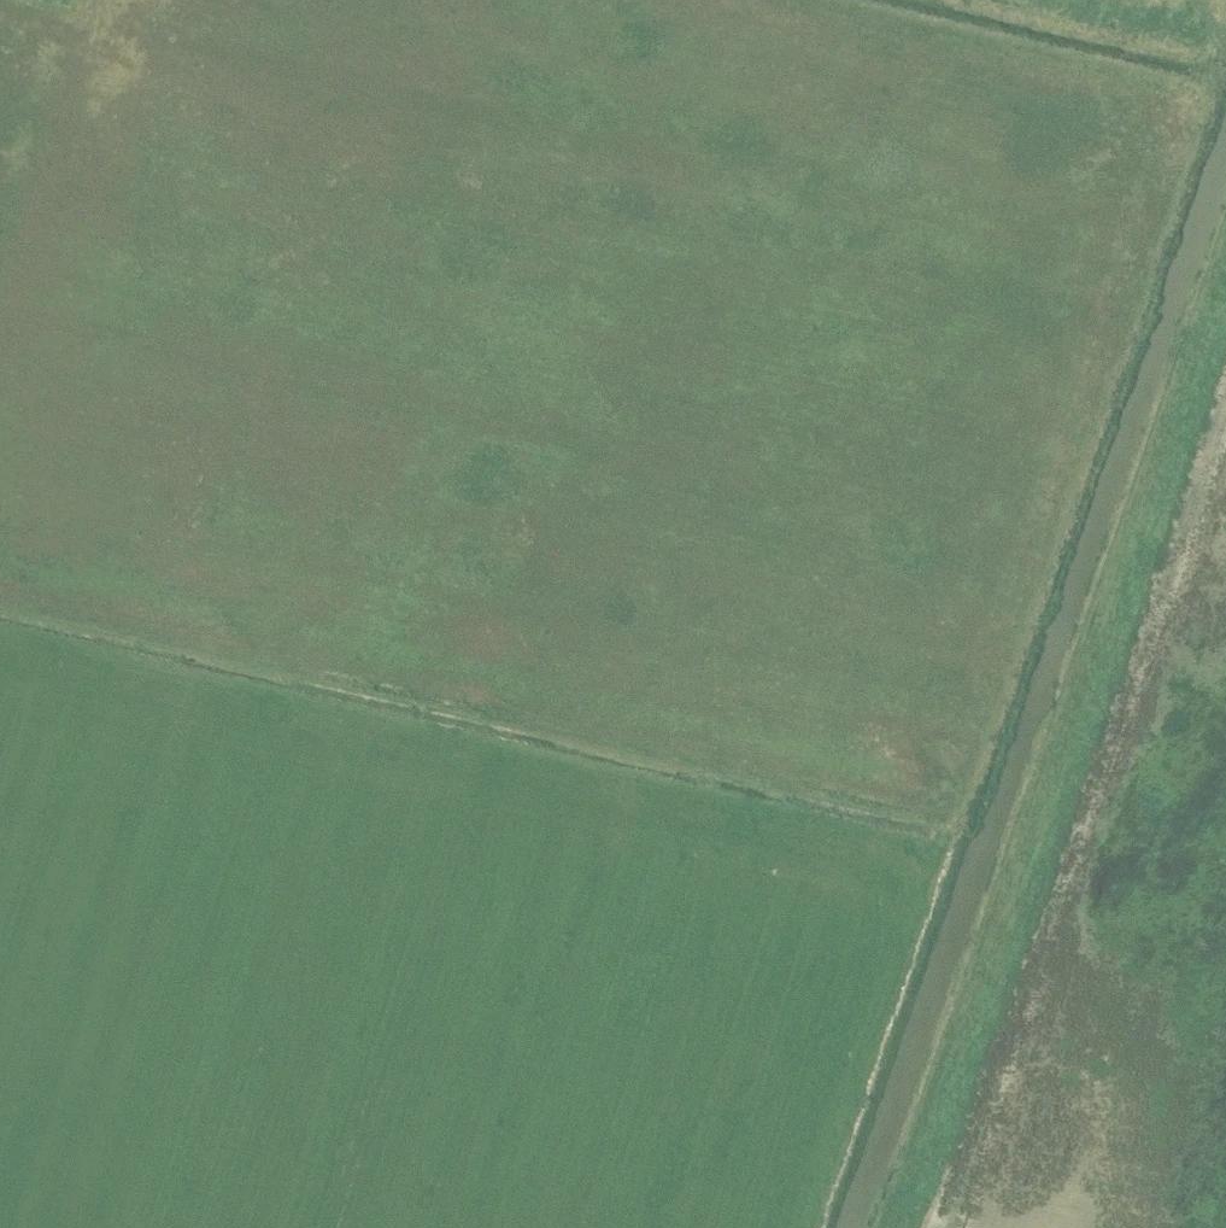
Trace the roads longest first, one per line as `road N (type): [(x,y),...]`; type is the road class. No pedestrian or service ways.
road 1 (track): [(724,0),(1161,100),(1167,129),(1146,204),(946,818)]

